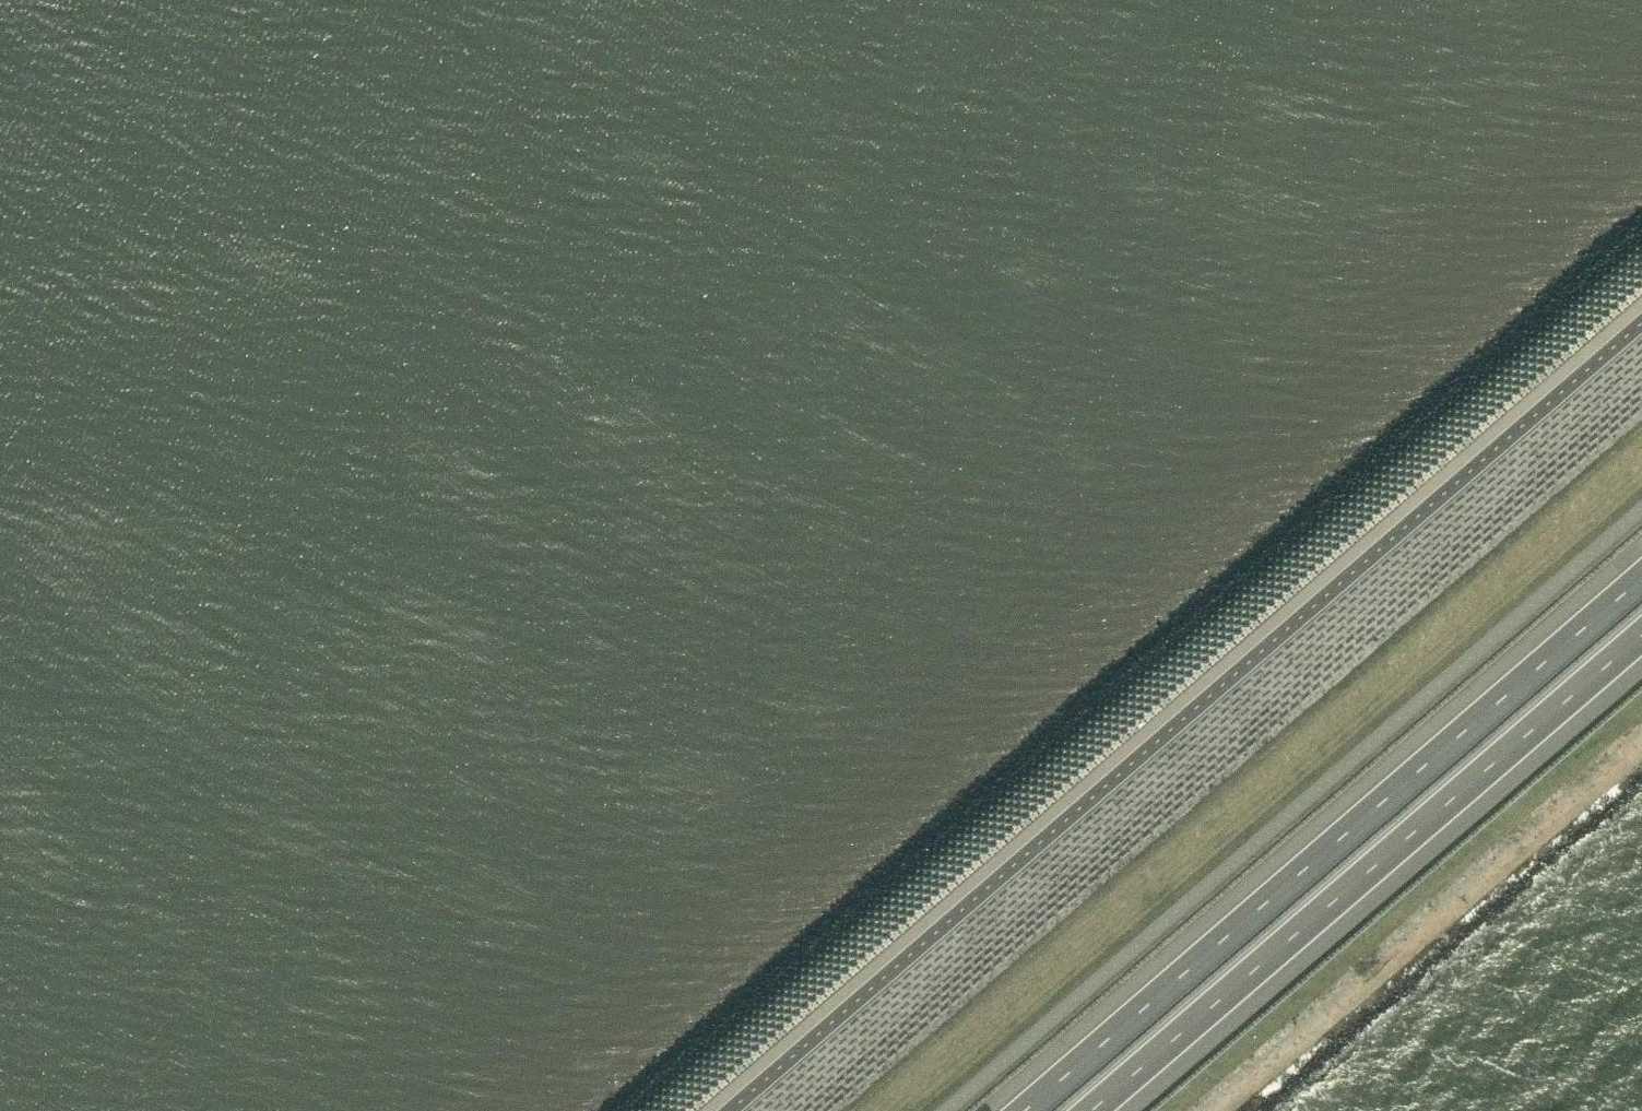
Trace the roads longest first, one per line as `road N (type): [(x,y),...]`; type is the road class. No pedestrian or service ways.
road 1 (motorway): [(1641,570),(1014,1110)]
road 2 (motorway): [(1087,1110),(1641,631)]

